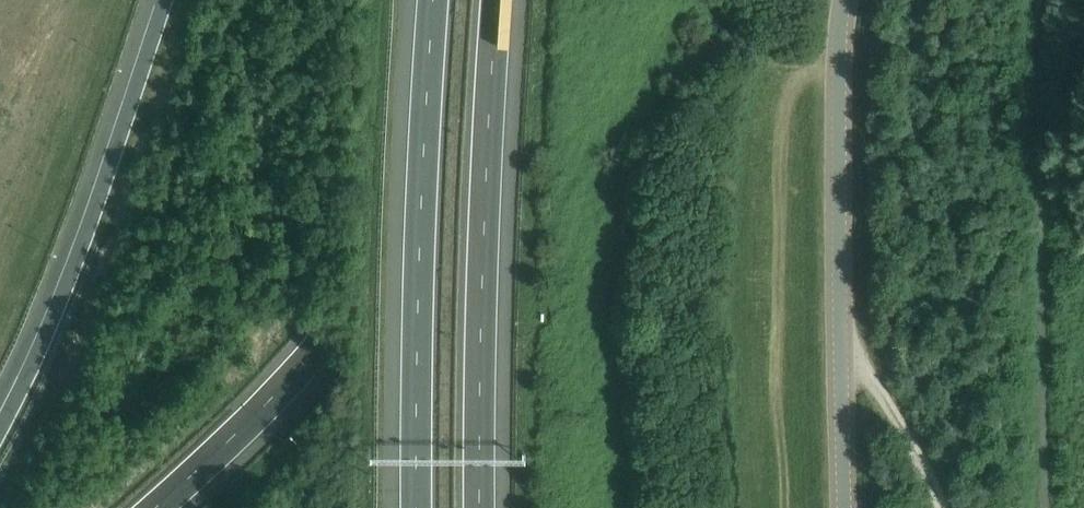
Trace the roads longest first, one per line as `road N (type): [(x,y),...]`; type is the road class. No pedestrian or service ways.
road 1 (motorway): [(157,507),(323,343),(424,214),(560,0)]
road 2 (motorway): [(479,507),(498,0)]
road 3 (motorway): [(433,0),(416,507)]
road 4 (tertiary): [(845,507),(845,0)]
road 5 (motorway): [(163,0),(92,223),(0,433)]

